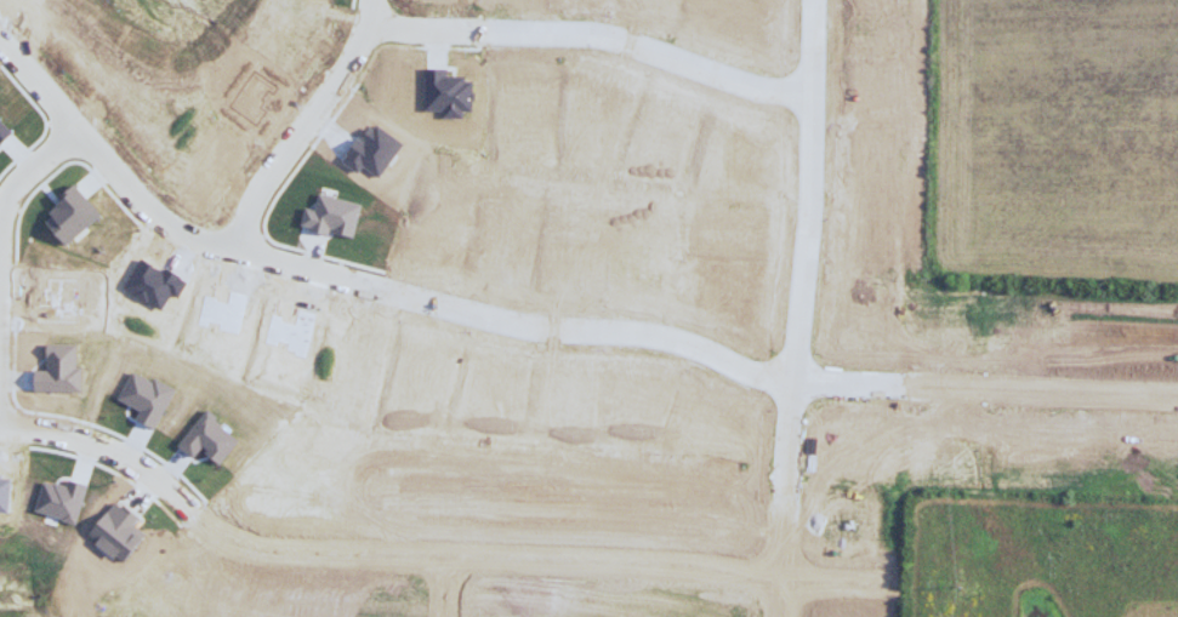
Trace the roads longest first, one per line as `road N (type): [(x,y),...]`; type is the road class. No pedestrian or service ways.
road 1 (residential): [(0,57),(152,234),(192,255),(533,341),(660,347),(763,389),(1177,406)]
road 2 (residential): [(886,593),(756,588),(708,577),(247,559),(216,545),(153,490),(89,450),(0,434)]
road 3 (residential): [(811,0),(777,616)]
road 4 (residential): [(368,34),(598,46),(809,109)]
road 5 (residential): [(368,0),(368,34),(343,81),(252,206),(233,262)]

